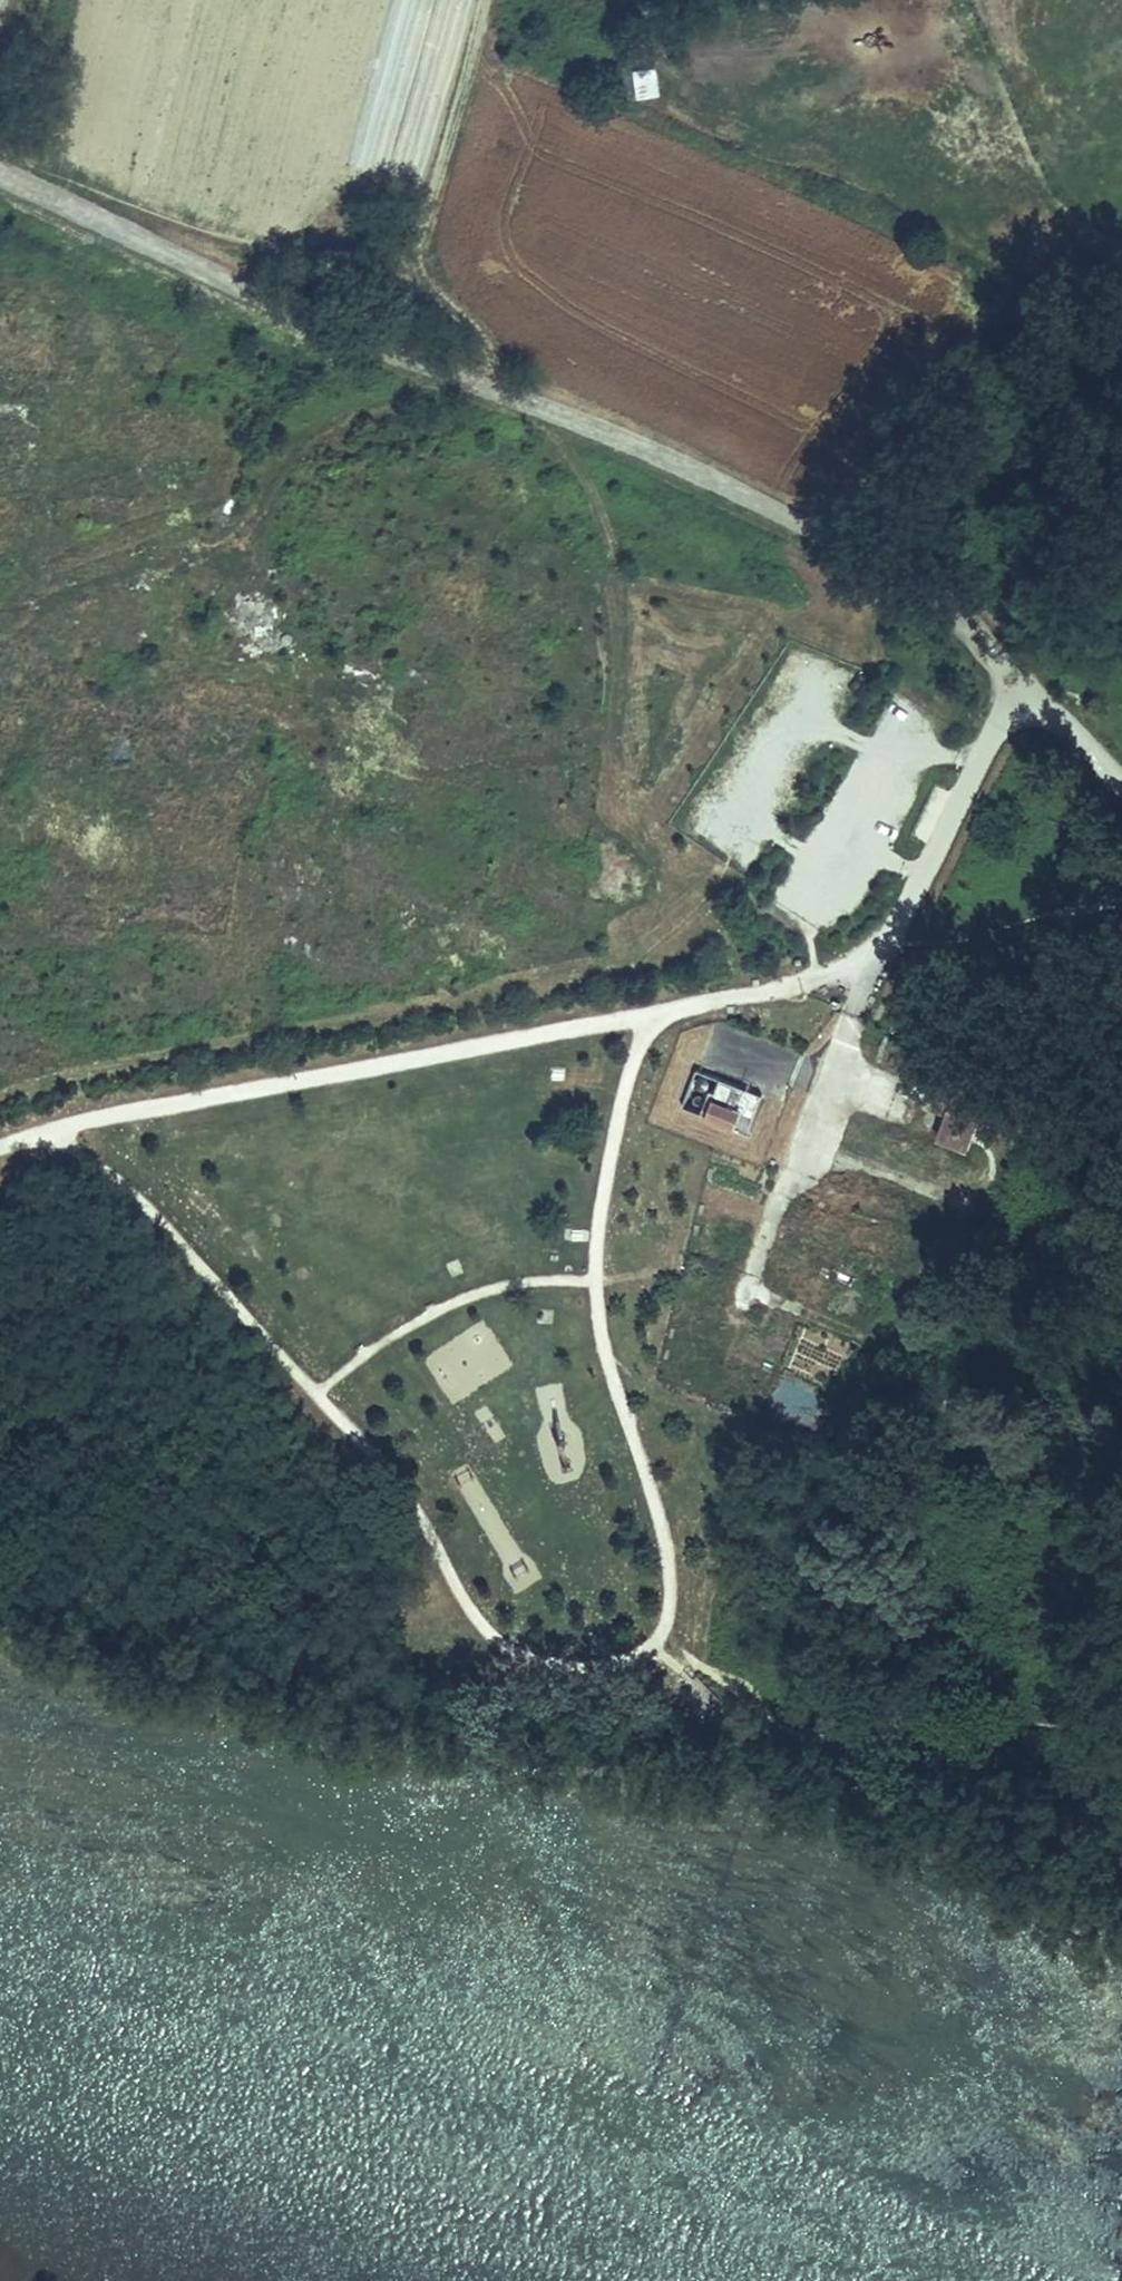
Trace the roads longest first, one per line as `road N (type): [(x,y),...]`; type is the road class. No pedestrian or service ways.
road 1 (residential): [(1121,783),(942,608),(853,550),(540,402),(308,316),(0,173)]
road 2 (track): [(502,388),(473,333),(421,286),(414,267),(486,0)]

